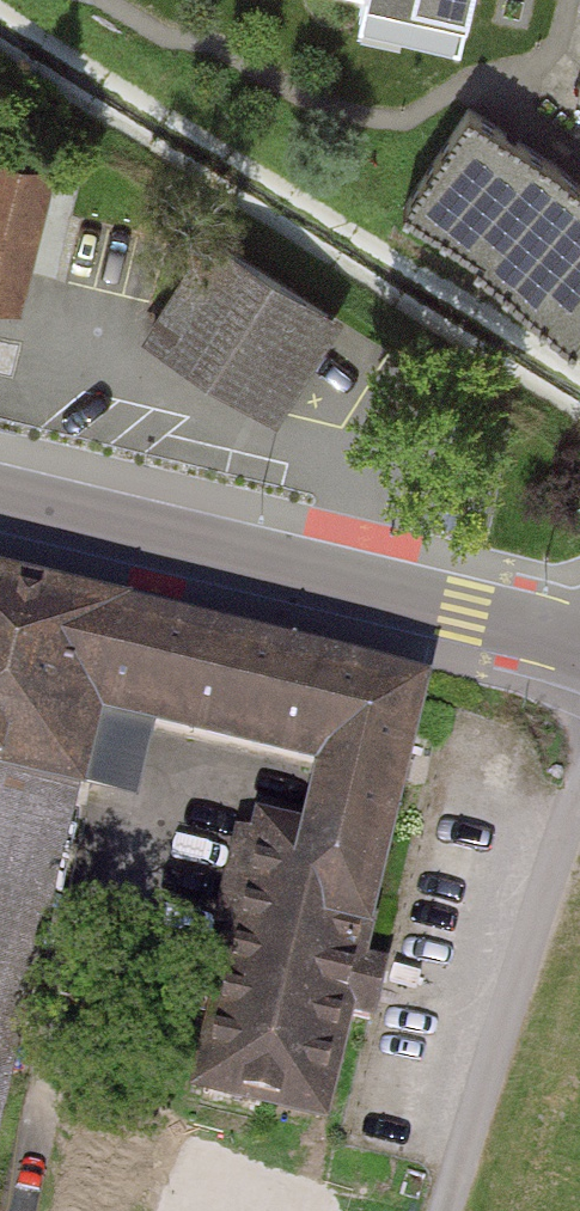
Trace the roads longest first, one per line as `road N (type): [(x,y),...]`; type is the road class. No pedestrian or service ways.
road 1 (secondary): [(0,496),(579,645)]
road 2 (residential): [(579,775),(520,930),(434,1210)]

